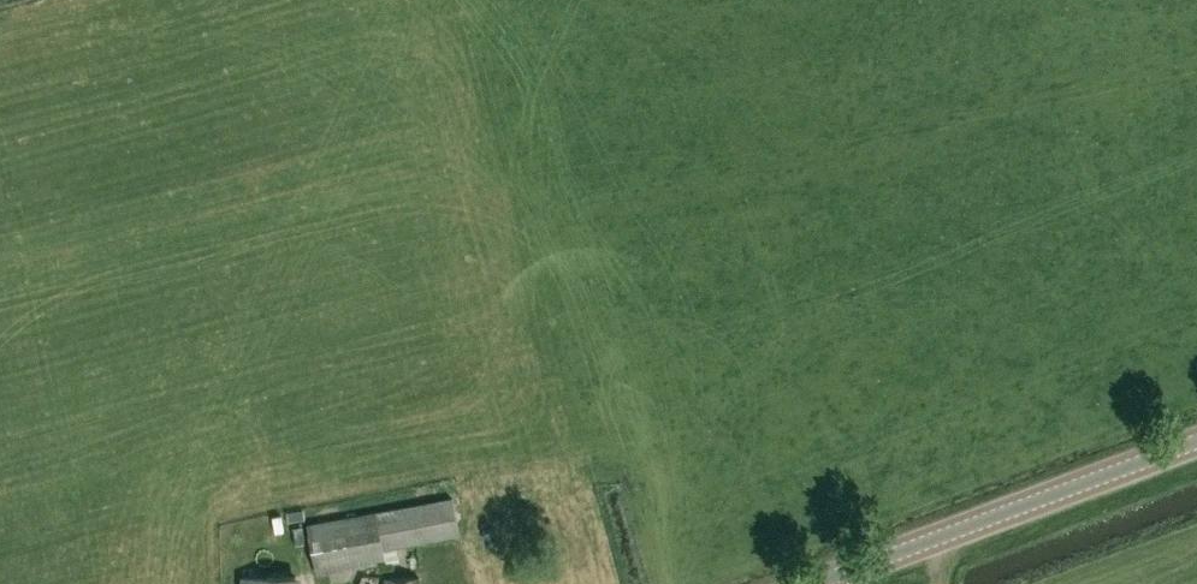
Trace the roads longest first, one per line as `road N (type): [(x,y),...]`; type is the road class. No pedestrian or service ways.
road 1 (tertiary): [(814,583),(1196,441)]

